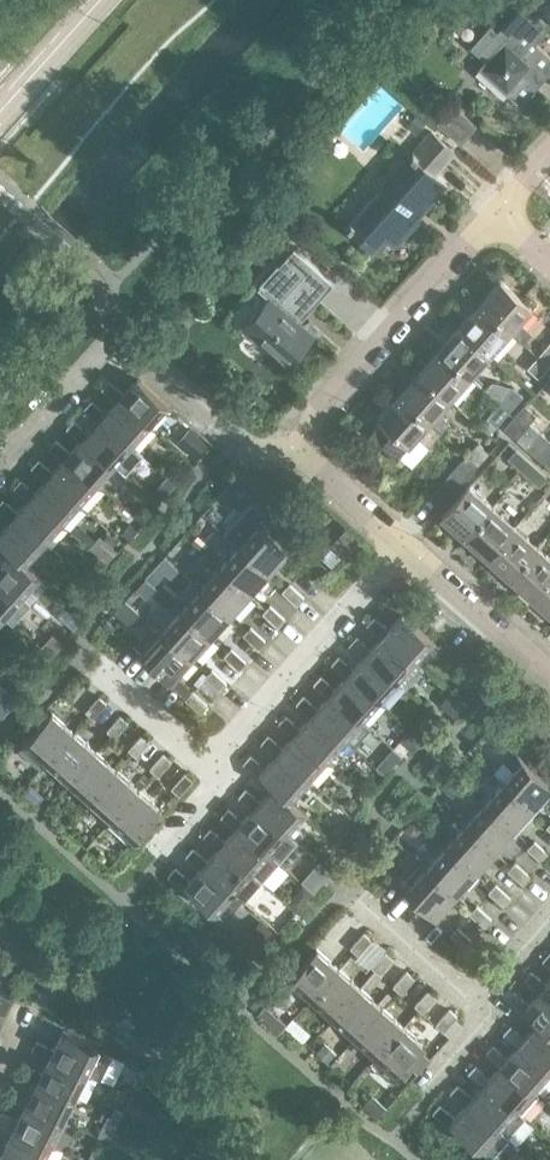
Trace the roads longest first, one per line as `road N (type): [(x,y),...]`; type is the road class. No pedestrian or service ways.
road 1 (residential): [(0,462),(104,349),(134,344),(267,457),(308,448)]
road 2 (residential): [(308,448),(310,415),(494,210)]
road 3 (residential): [(221,774),(223,758),(402,542)]
road 4 (residential): [(549,676),(402,542)]
road 5 (residential): [(221,774),(95,666)]
road 6 (residential): [(474,1003),(359,902)]
road 7 (residential): [(402,542),(317,468),(308,448)]

